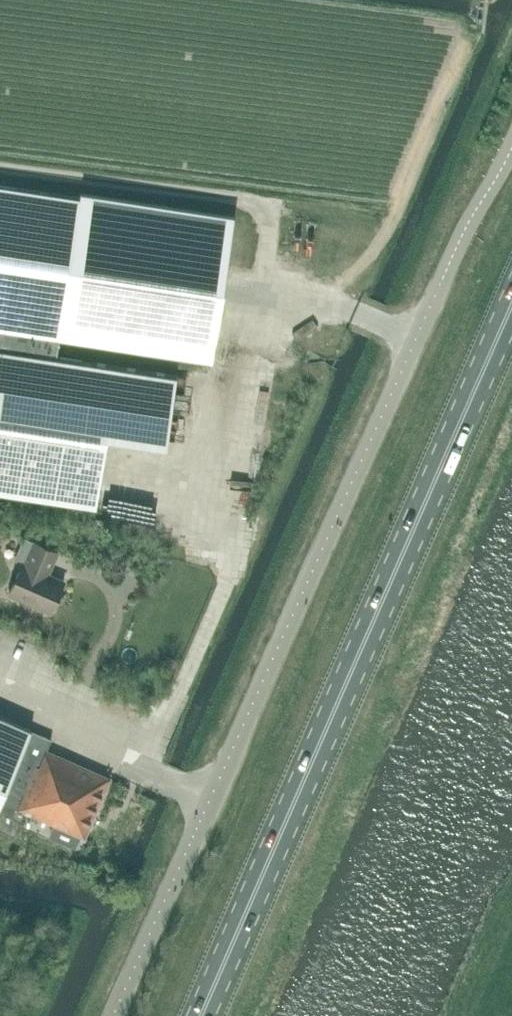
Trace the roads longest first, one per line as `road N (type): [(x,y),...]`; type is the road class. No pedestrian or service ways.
road 1 (unclassified): [(112,1015),(468,225),(511,147)]
road 2 (primary): [(201,1015),(511,305)]
road 3 (track): [(207,459),(256,288),(265,210),(0,172)]
road 4 (track): [(256,288),(324,300),(417,340)]

